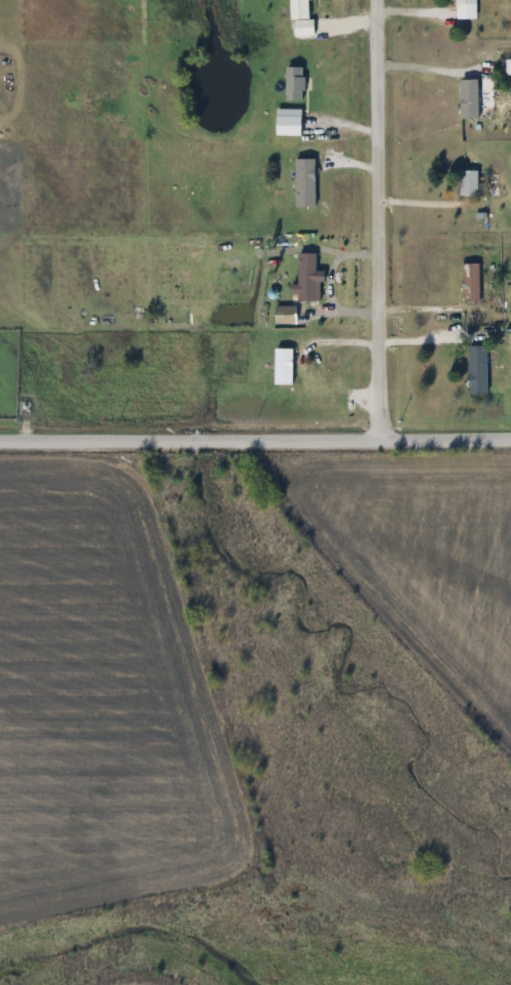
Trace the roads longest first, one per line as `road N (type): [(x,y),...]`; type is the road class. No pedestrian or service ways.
road 1 (residential): [(0,440),(510,436)]
road 2 (residential): [(378,0),(380,437)]

